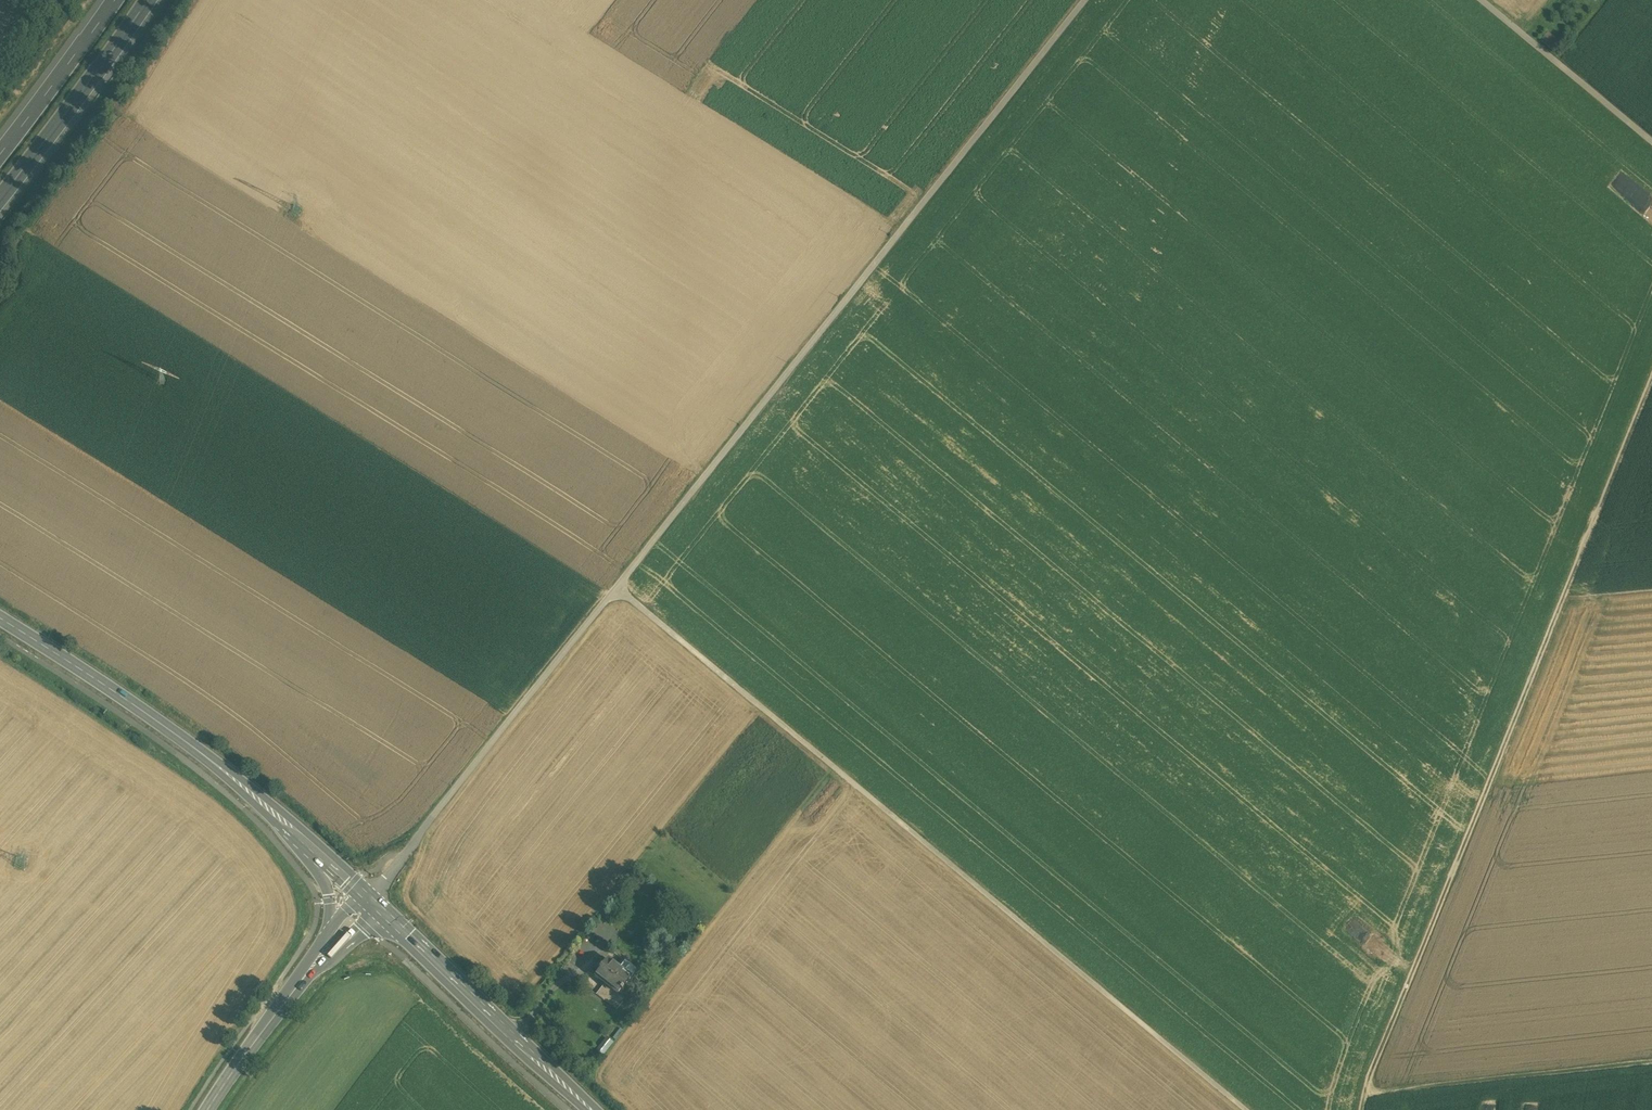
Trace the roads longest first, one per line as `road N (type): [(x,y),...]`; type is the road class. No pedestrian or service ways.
road 1 (track): [(1083,0),(369,899)]
road 2 (track): [(615,585),(1247,1109)]
road 3 (track): [(1651,380),(1371,1109)]
road 4 (secondary): [(0,619),(216,764),(306,844)]
road 5 (secondary): [(369,899),(589,1109)]
road 6 (track): [(1374,1096),(1651,1067)]
road 7 (motorway): [(0,210),(156,0)]
road 8 (track): [(1483,0),(1651,141)]
road 9 (motorway): [(127,0),(0,170)]
road 10 (secondary): [(329,946),(206,1109)]

